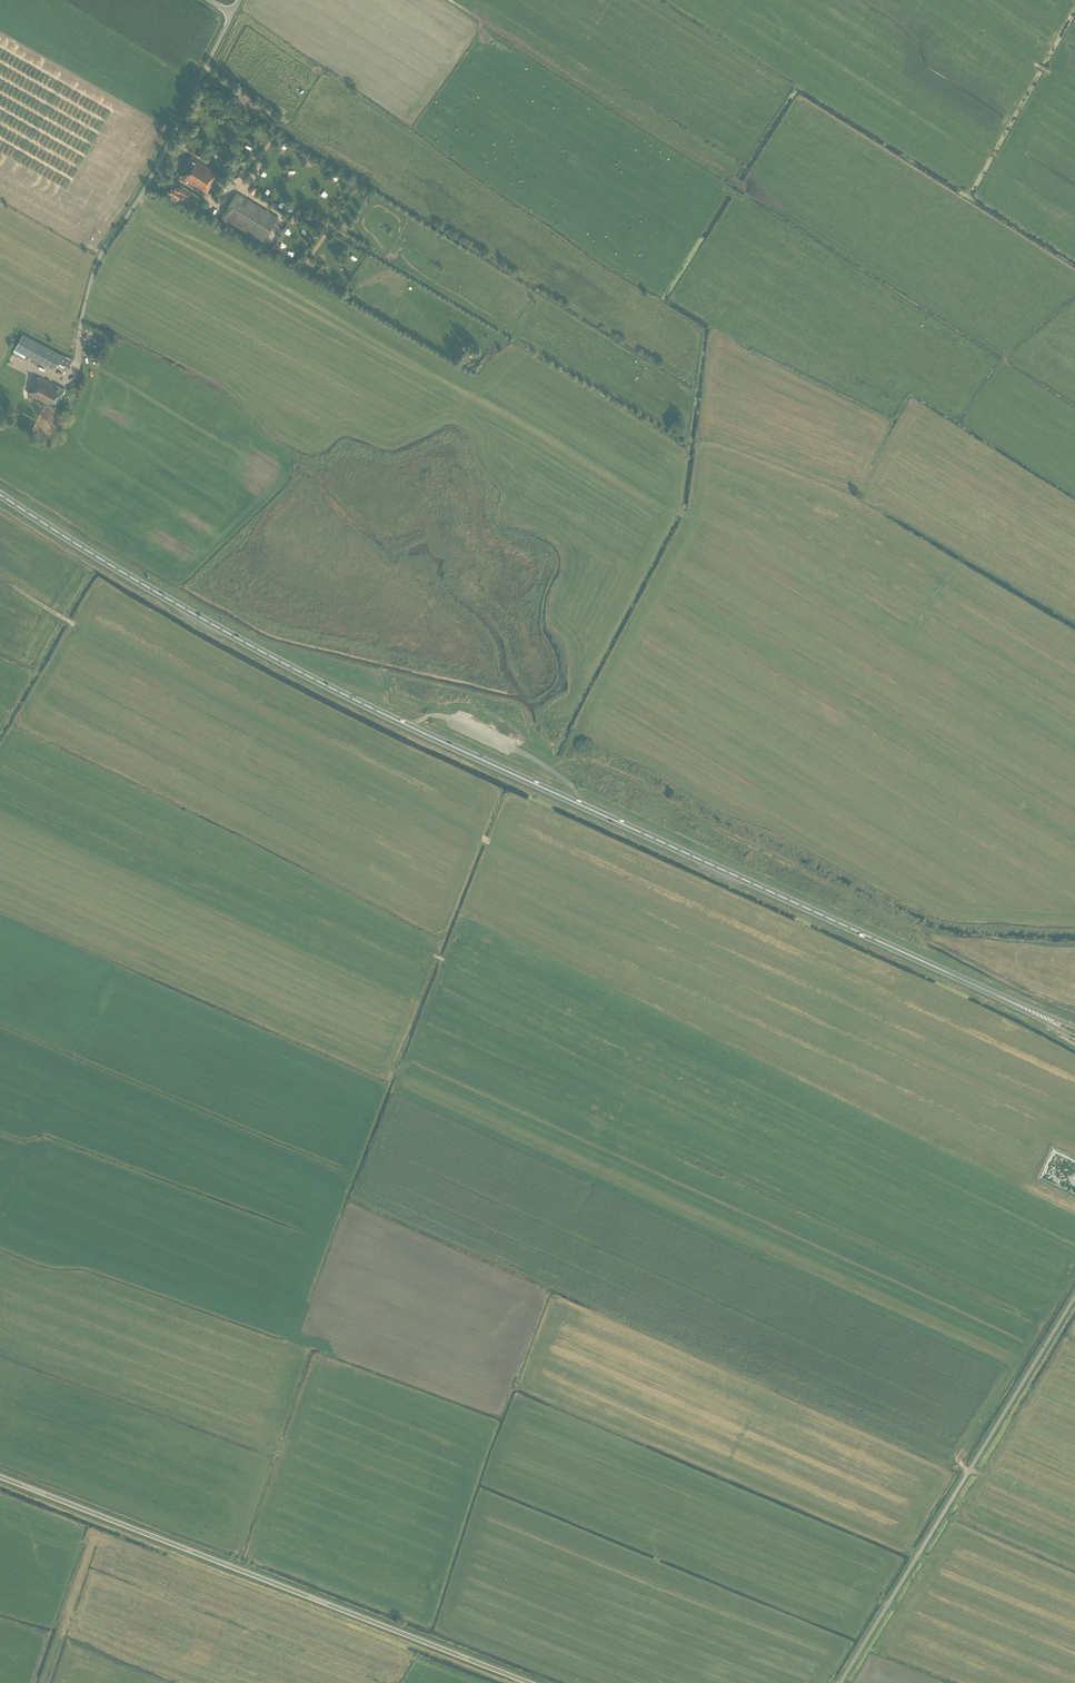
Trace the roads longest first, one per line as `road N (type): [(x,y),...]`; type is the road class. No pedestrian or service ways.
road 1 (trunk): [(997,995),(328,686),(0,494)]
road 2 (unclassified): [(531,1682),(0,1476)]
road 3 (unclassified): [(1074,1296),(840,1682)]
road 4 (unclassified): [(80,365),(82,315),(97,260),(170,143),(231,15)]
road 5 (track): [(368,250),(508,333)]

